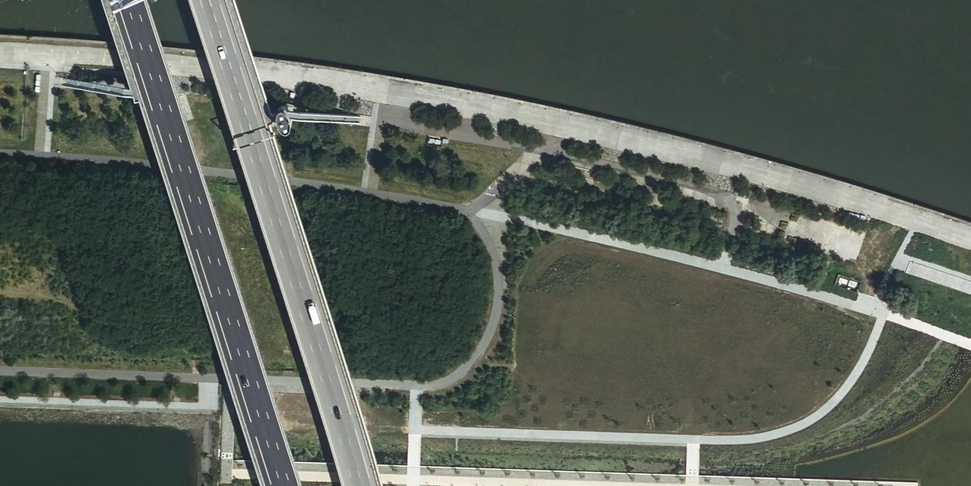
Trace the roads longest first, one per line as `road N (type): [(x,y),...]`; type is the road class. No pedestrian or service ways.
road 1 (trunk): [(134,0),(288,485)]
road 2 (trunk): [(363,485),(212,0)]

